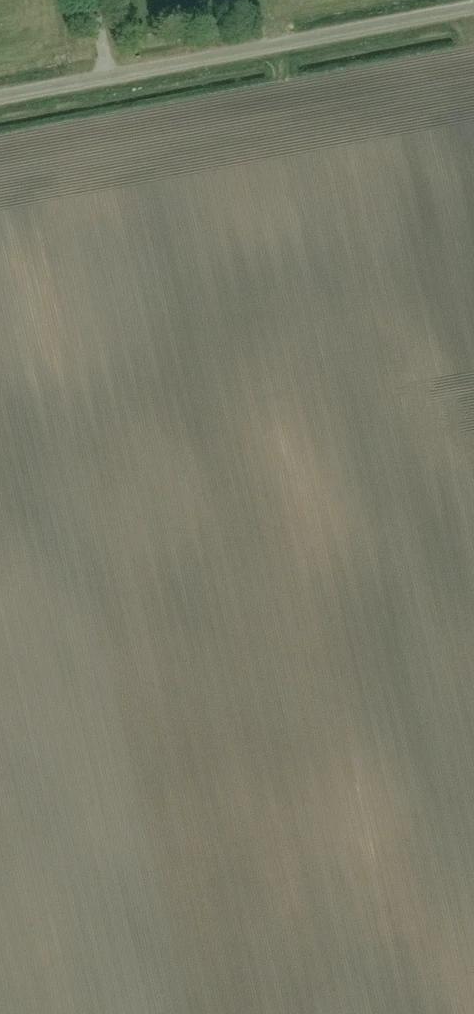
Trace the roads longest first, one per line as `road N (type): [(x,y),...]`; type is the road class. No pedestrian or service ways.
road 1 (unclassified): [(0,95),(473,7)]

